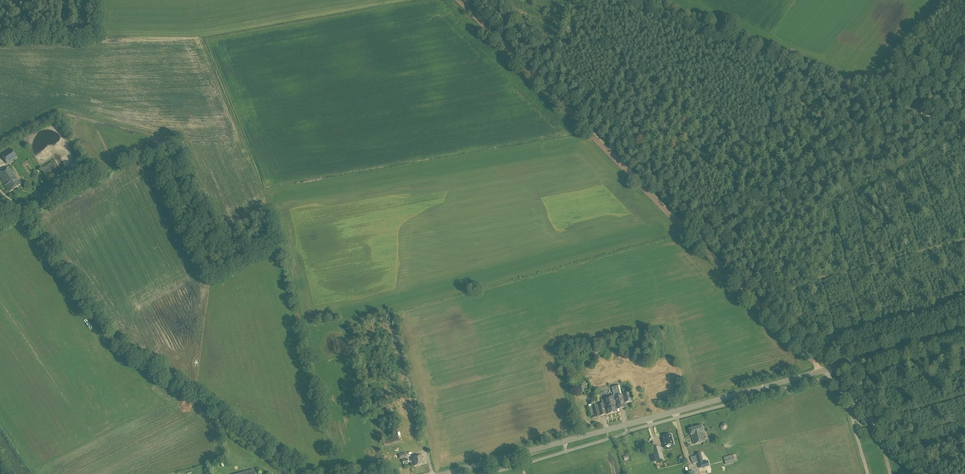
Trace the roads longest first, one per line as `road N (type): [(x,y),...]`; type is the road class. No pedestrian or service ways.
road 1 (track): [(309,473),(112,342),(19,202),(0,190)]
road 2 (track): [(964,129),(654,0)]
road 3 (tertiary): [(444,473),(763,387)]
road 4 (track): [(697,223),(914,110),(964,49)]
road 5 (track): [(457,0),(684,230)]
road 6 (track): [(684,230),(824,370)]
road 7 (tertiary): [(964,332),(824,370)]
road 8 (unclassified): [(924,473),(824,370)]

